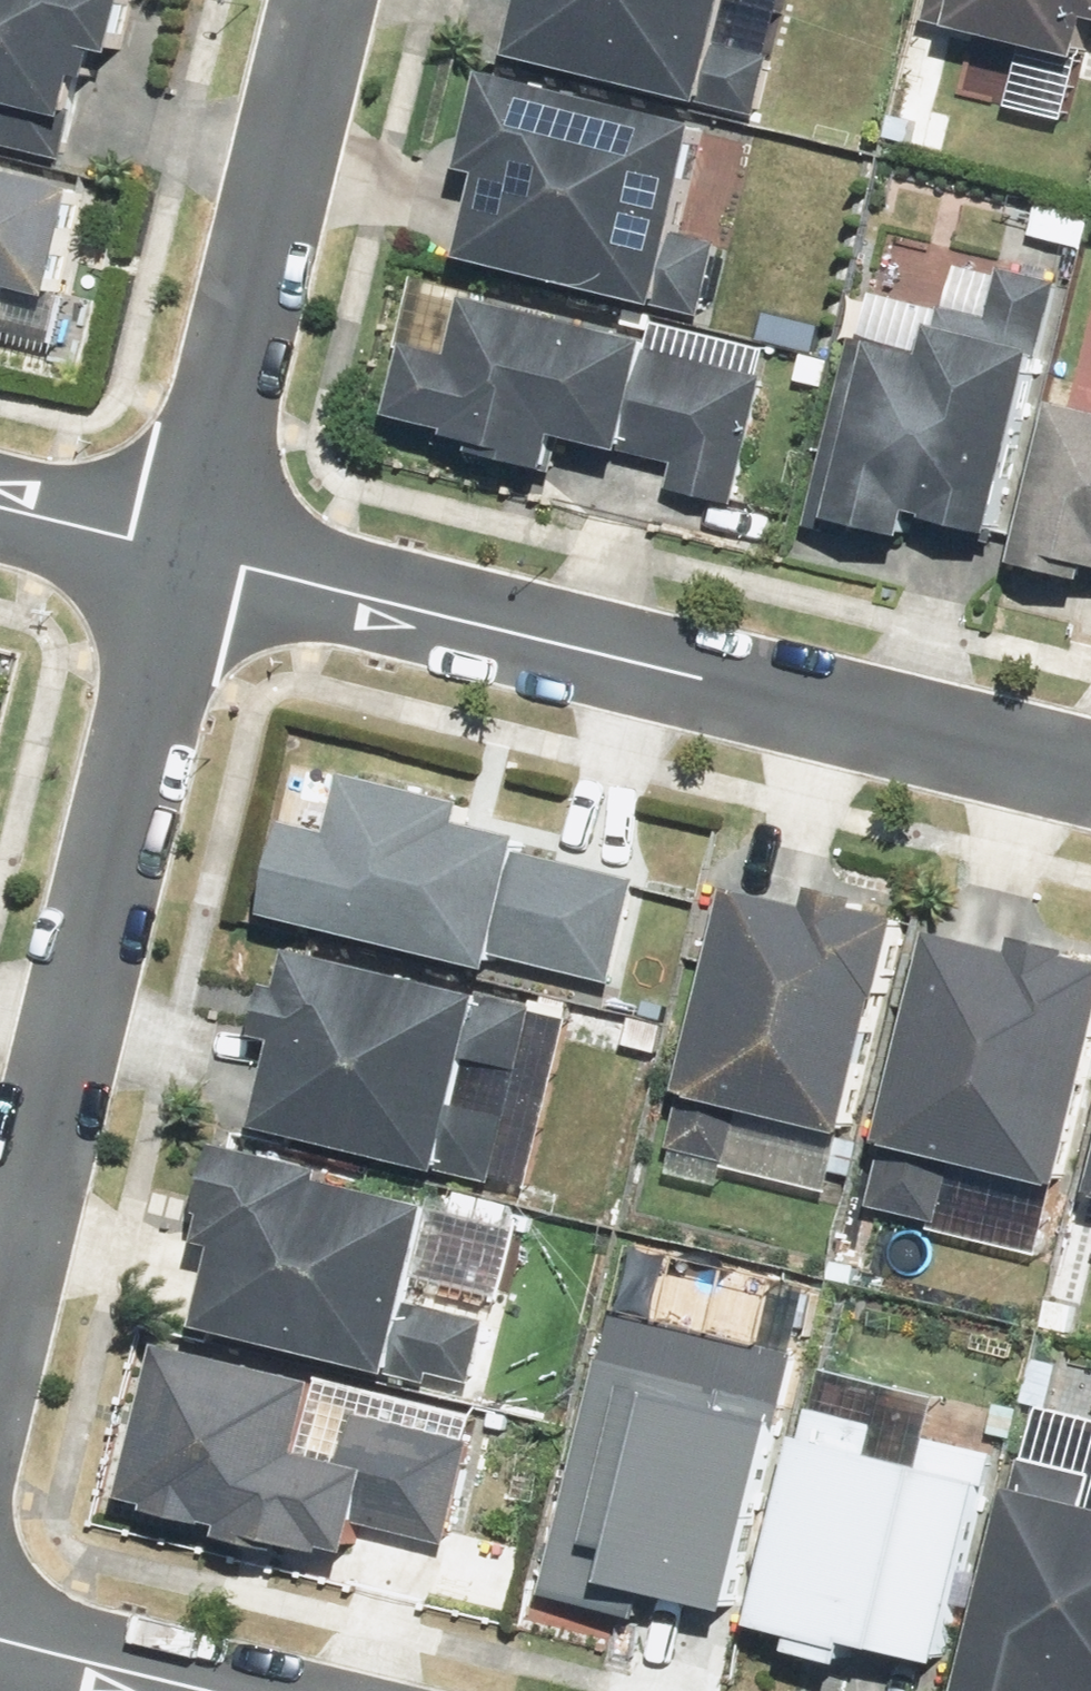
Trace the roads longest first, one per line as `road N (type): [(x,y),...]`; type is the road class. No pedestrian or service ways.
road 1 (residential): [(1090,777),(186,558)]
road 2 (residential): [(0,1320),(186,558)]
road 3 (residential): [(186,558),(323,0)]
road 4 (residential): [(202,1690),(0,1640)]
road 5 (residential): [(186,558),(0,507)]

